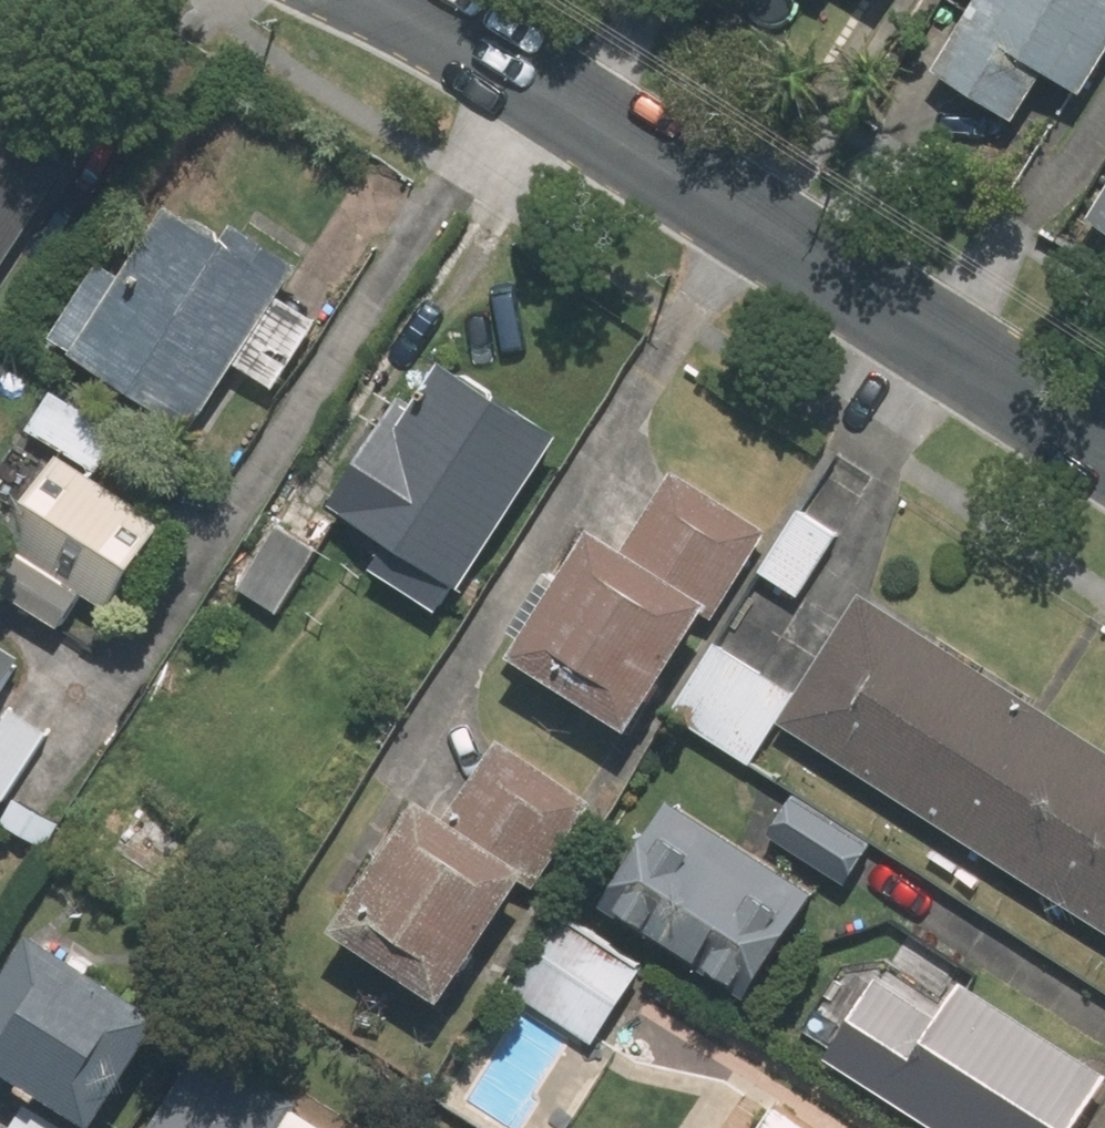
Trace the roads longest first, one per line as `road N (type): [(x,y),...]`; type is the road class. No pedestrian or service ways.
road 1 (residential): [(1104,461),(372,0)]

